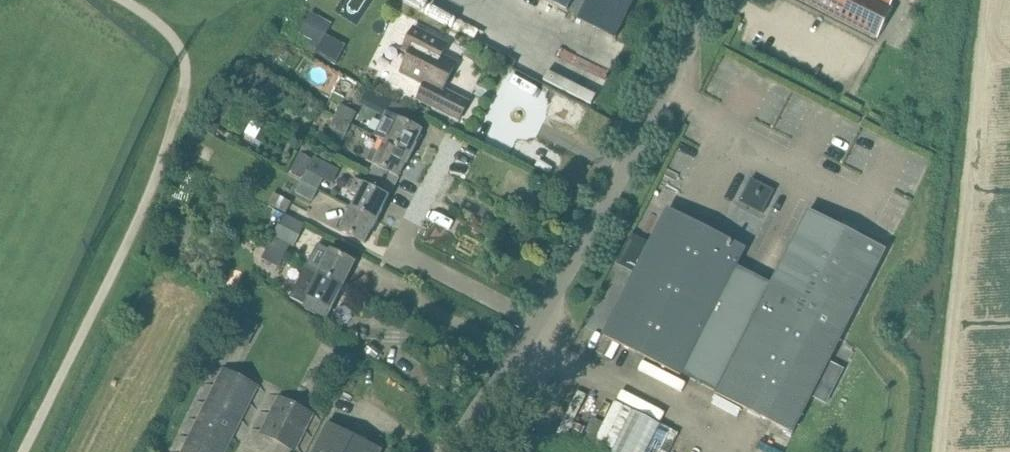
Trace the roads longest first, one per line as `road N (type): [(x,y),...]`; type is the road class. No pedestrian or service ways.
road 1 (unclassified): [(536,320),(709,0)]
road 2 (residential): [(536,320),(405,255),(457,150)]
road 3 (unclassified): [(448,451),(536,320)]

